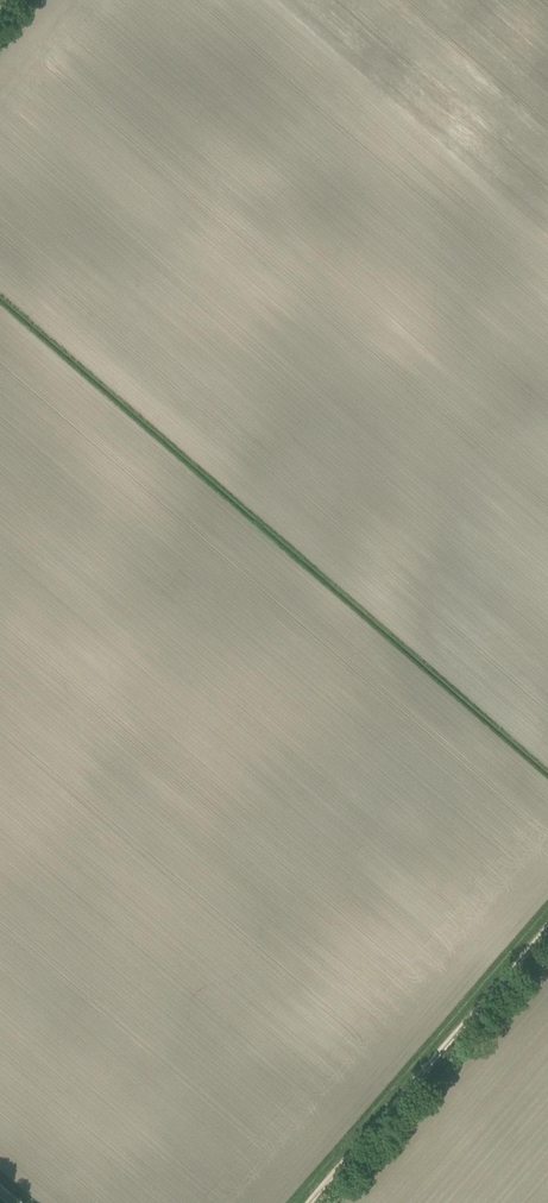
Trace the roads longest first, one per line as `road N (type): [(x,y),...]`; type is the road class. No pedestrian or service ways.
road 1 (track): [(547,929),(314,1202)]

